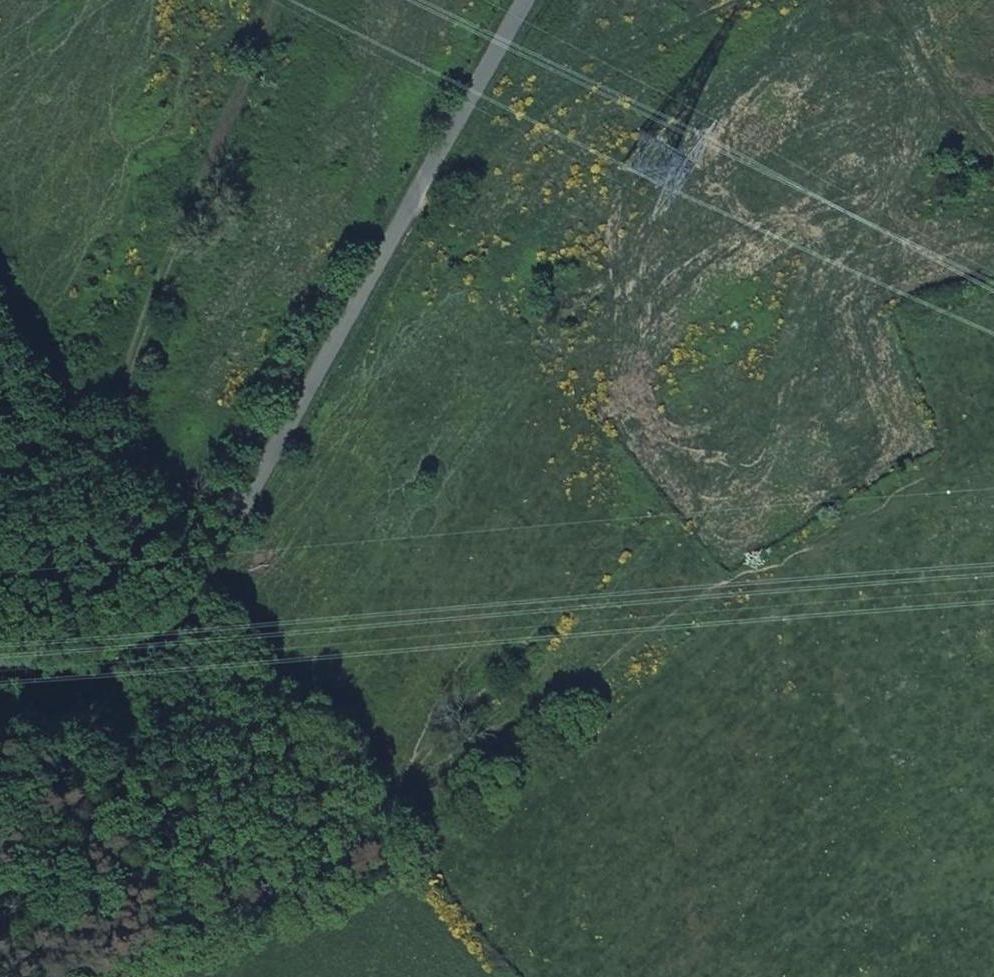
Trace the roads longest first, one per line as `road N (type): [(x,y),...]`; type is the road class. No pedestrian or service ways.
road 1 (residential): [(0,660),(94,647),(157,621),(211,579),(536,0)]
road 2 (track): [(0,519),(39,506),(70,478),(104,424),(258,0)]

